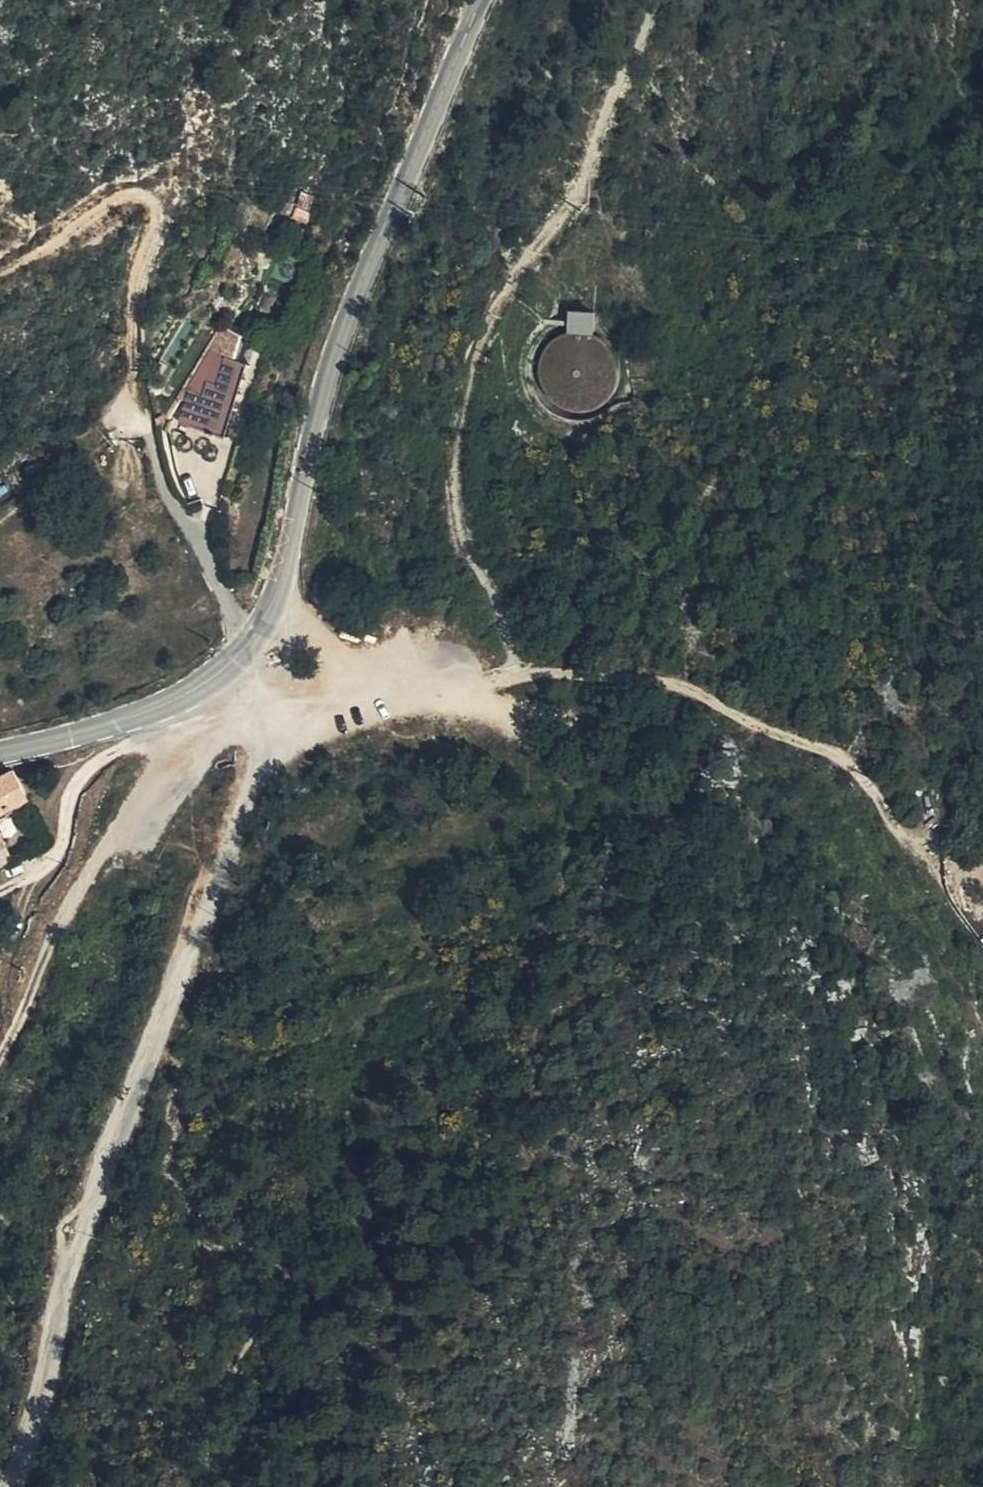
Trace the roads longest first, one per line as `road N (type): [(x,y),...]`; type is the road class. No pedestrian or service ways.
road 1 (unclassified): [(225,669),(254,717),(253,763),(231,848),(79,1244),(9,1486)]
road 2 (tertiary): [(225,669),(268,615),(332,358),(479,0)]
road 3 (track): [(520,673),(645,678),(844,757),(929,862)]
road 4 (track): [(193,694),(179,741),(67,905),(0,1049)]
road 5 (tertiary): [(0,751),(148,715),(225,669)]

